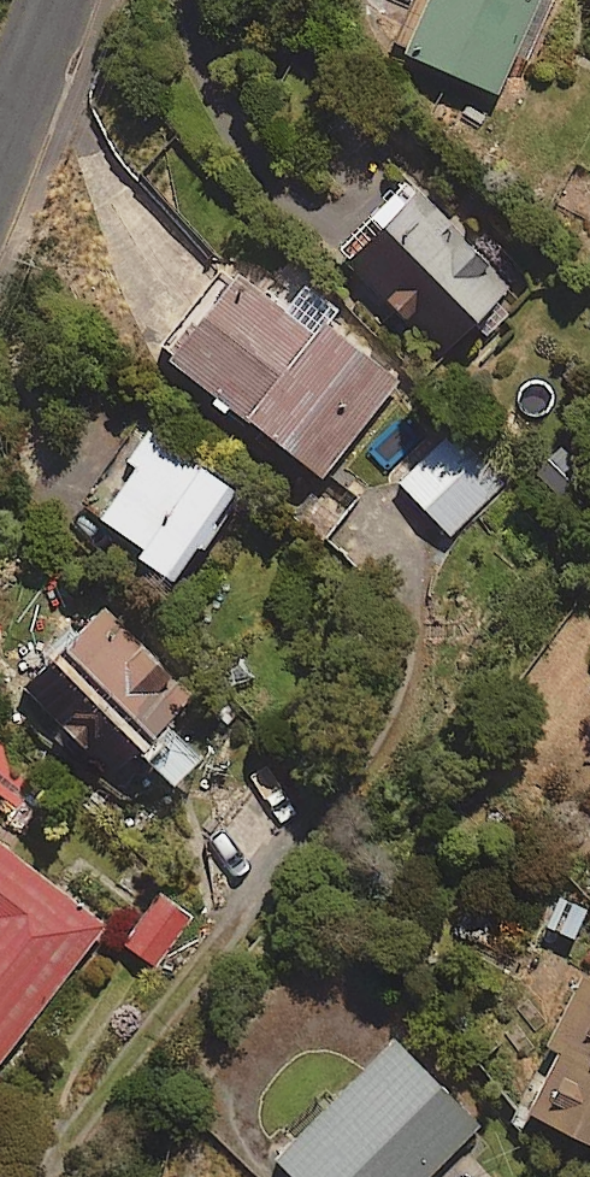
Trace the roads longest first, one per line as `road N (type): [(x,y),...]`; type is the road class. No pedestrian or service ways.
road 1 (unclassified): [(0,161),(59,0)]

